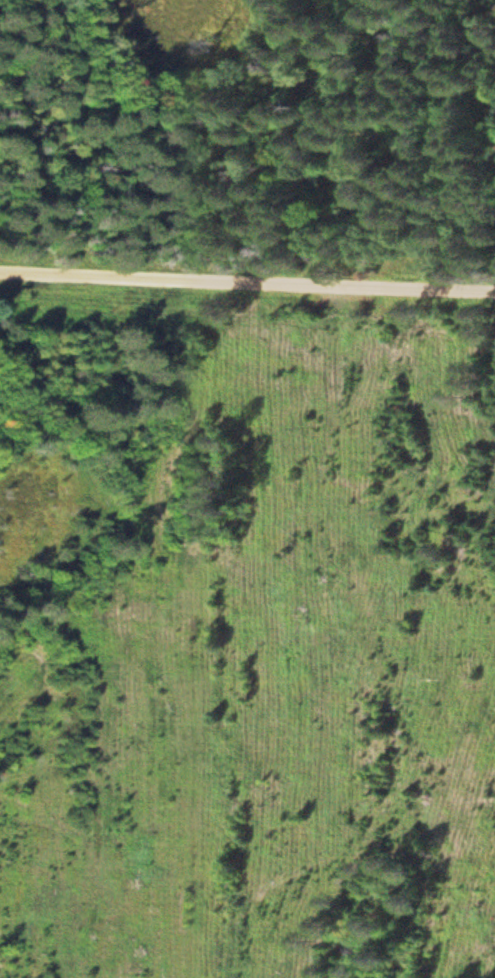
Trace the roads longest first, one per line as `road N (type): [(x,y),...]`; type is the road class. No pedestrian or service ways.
road 1 (tertiary): [(494,288),(0,268)]

